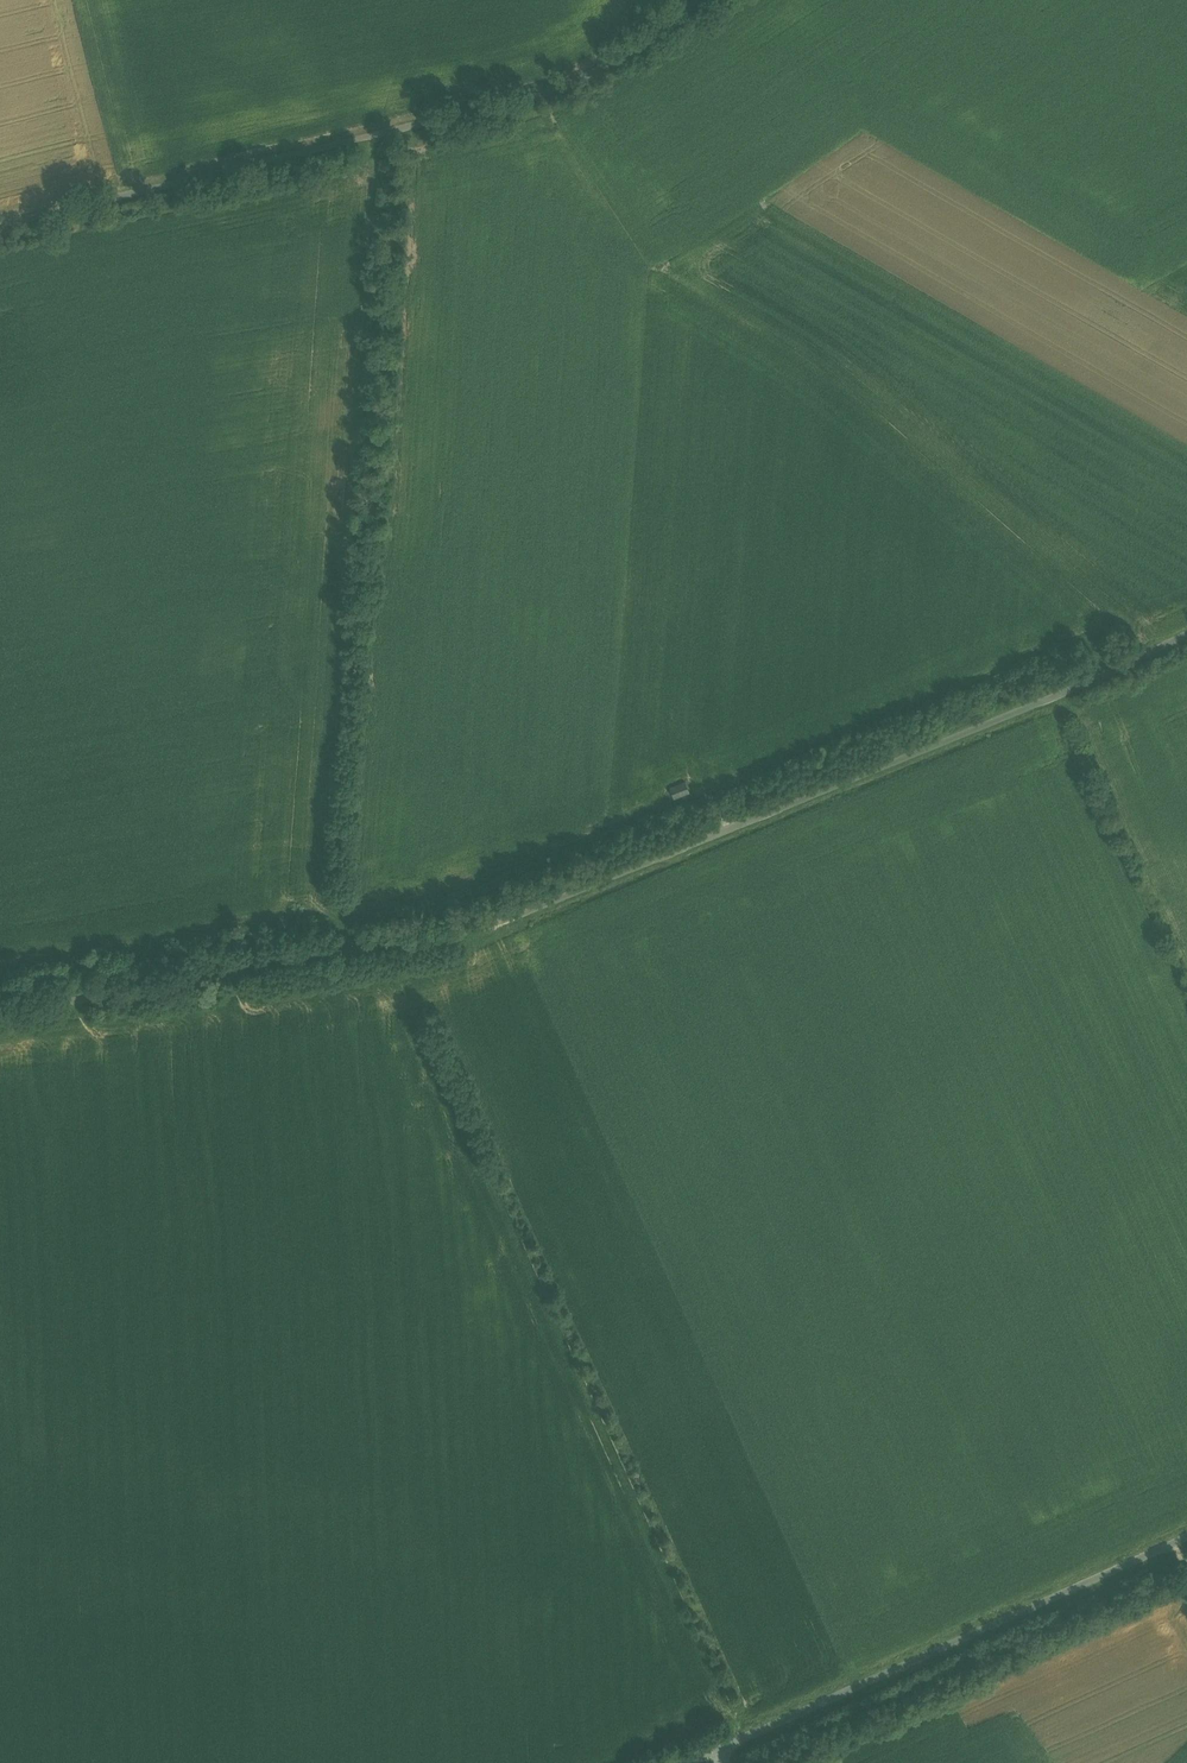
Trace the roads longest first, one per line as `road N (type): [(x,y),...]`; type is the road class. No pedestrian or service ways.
road 1 (unclassified): [(0,997),(478,916),(1186,628)]
road 2 (residential): [(0,214),(387,117),(557,95),(701,0)]
road 3 (residential): [(1186,1537),(688,1762)]

